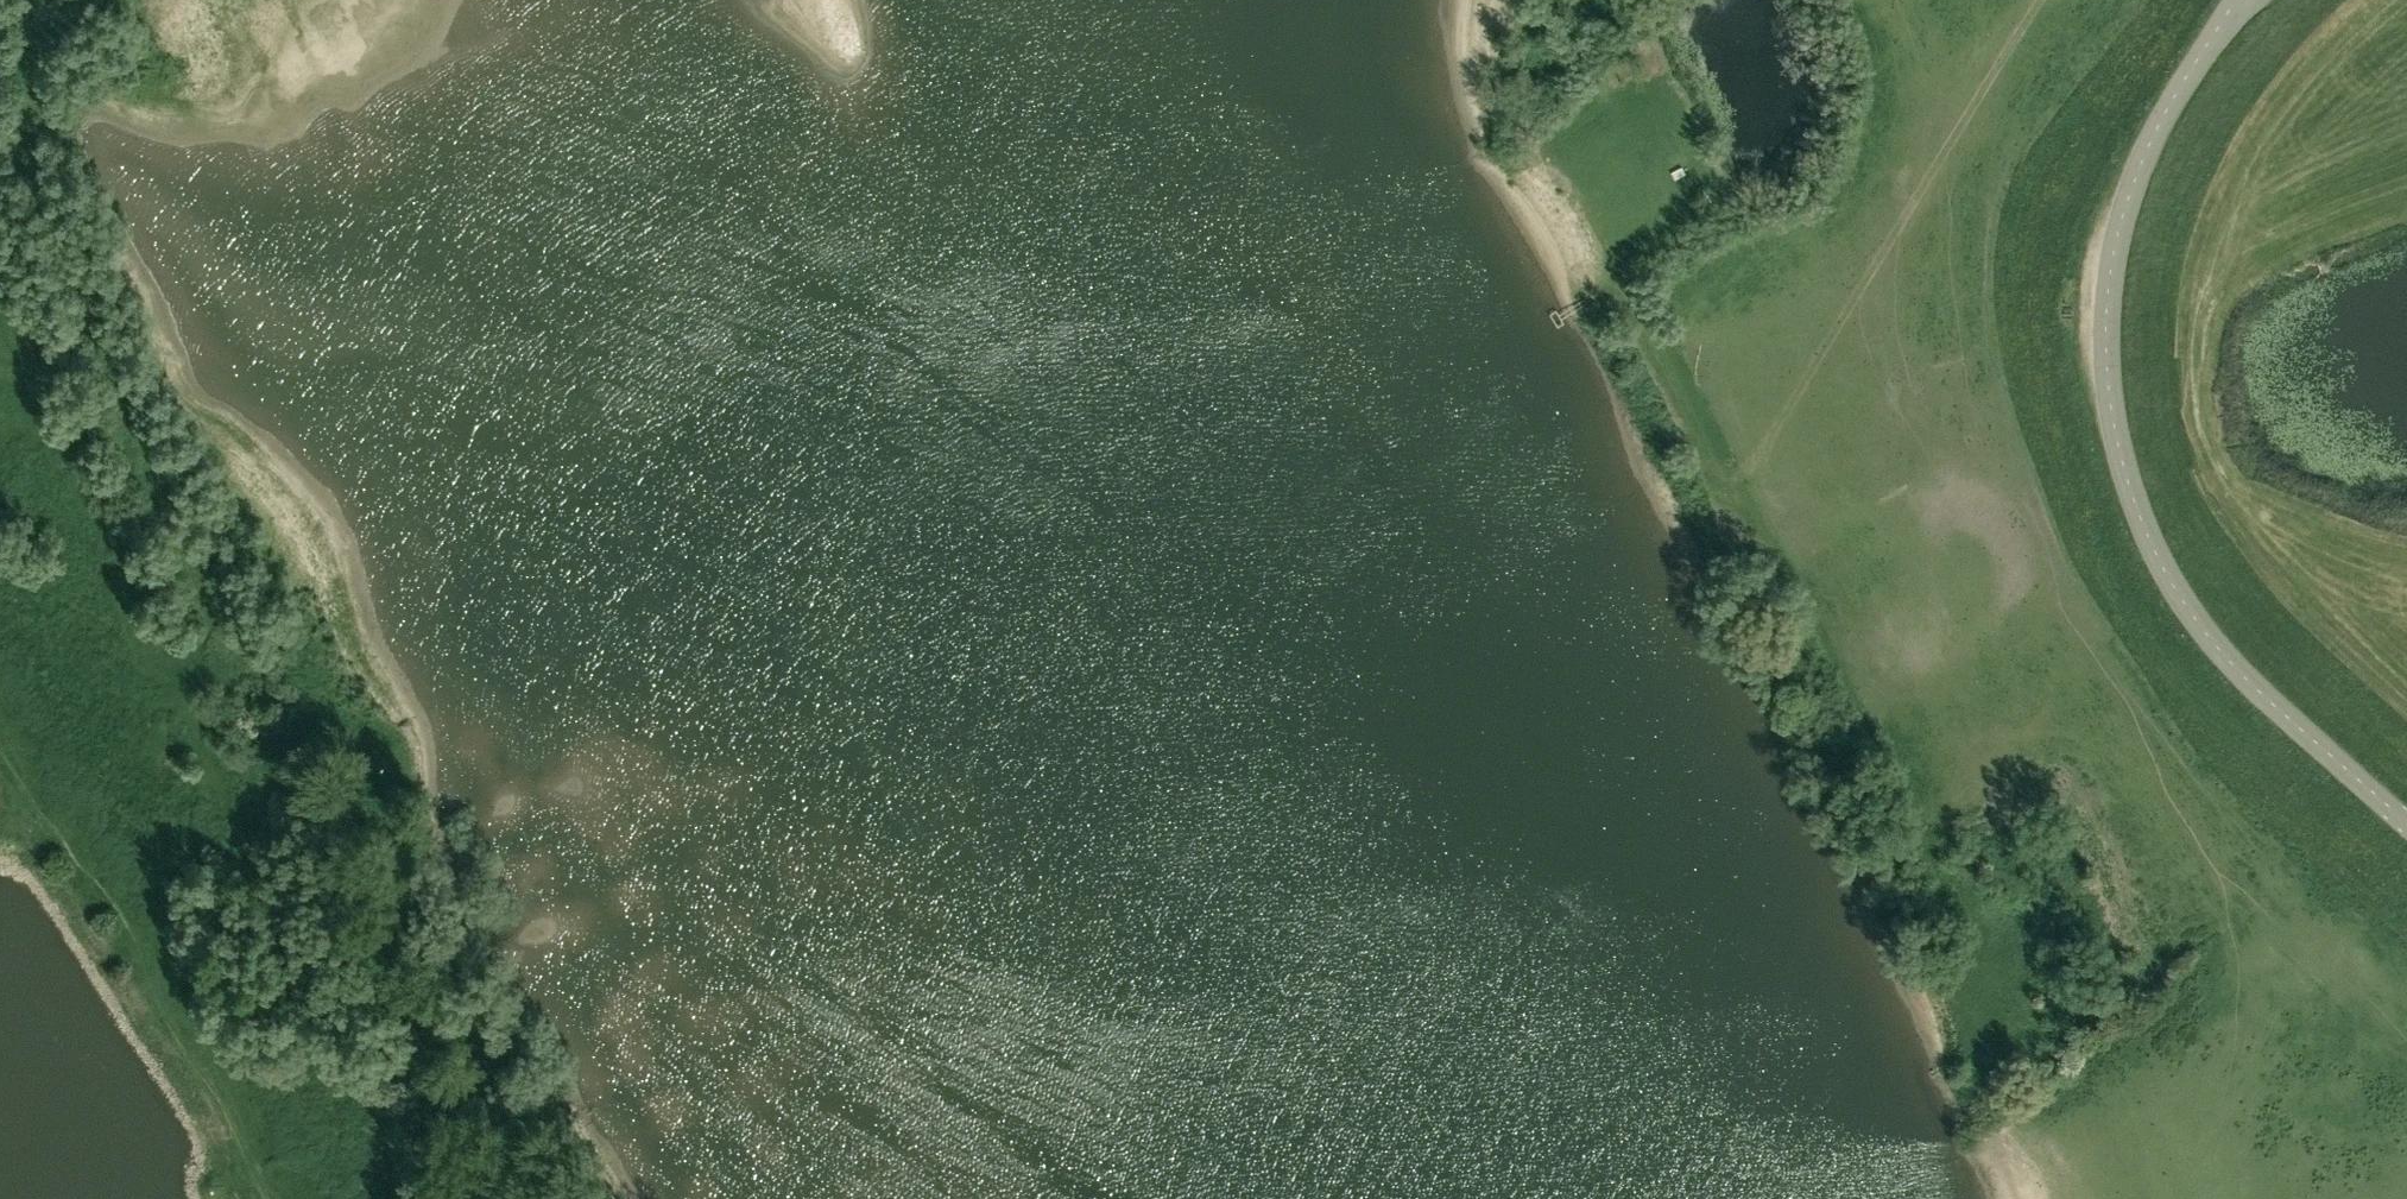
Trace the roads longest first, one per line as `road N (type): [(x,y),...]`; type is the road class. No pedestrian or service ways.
road 1 (track): [(380,989),(237,684),(35,151),(50,28),(39,0)]
road 2 (unclassified): [(2406,820),(2249,678),(2185,602),(2157,559),(2119,443),(2104,313),(2112,243),(2142,155),(2232,19)]

